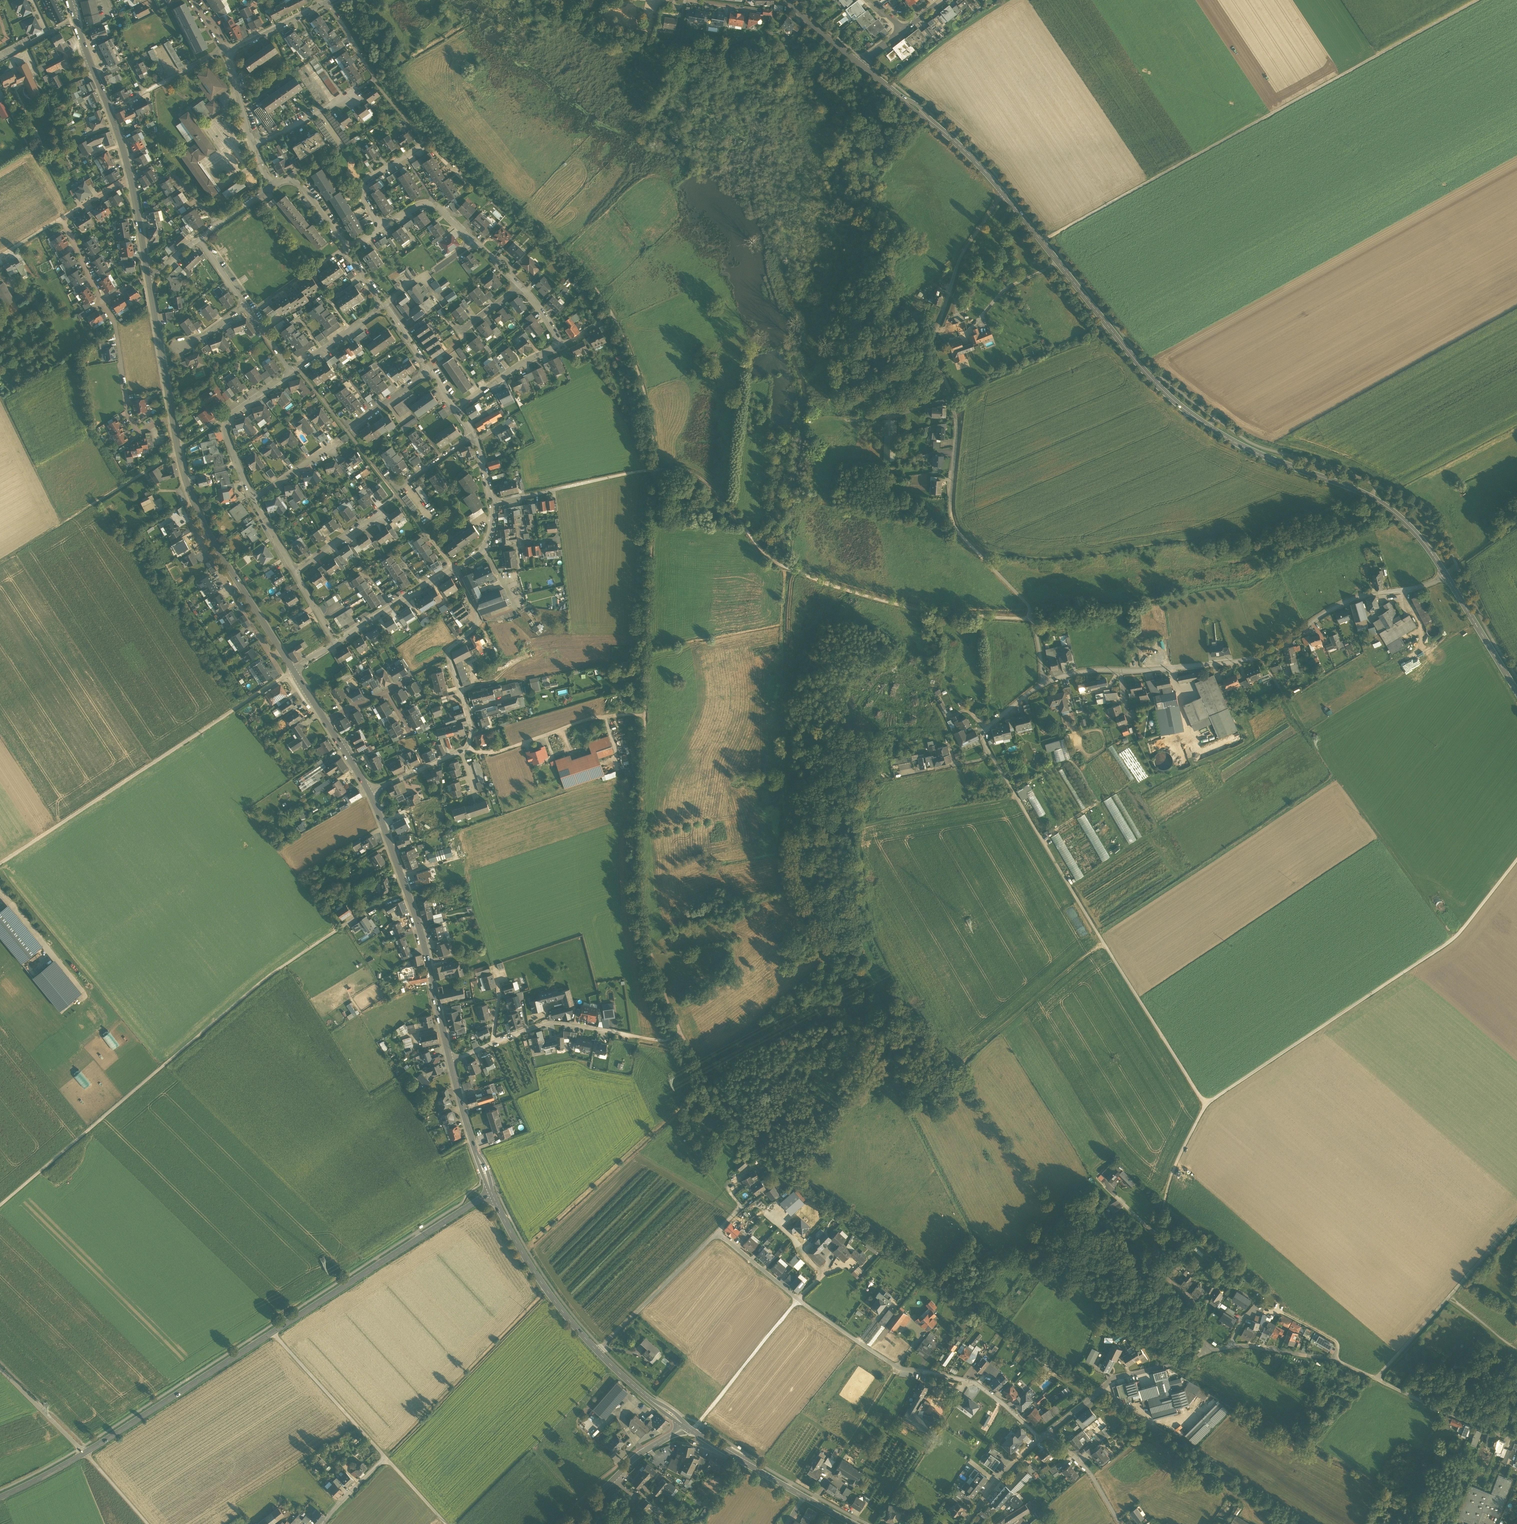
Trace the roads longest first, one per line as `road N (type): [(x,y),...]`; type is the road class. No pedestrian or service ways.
road 1 (track): [(682,1035),(655,966),(641,887),(655,470),(646,395),(592,283),(417,101),(351,0)]
road 2 (track): [(1310,1523),(1100,1391),(793,1171),(717,1094),(682,1035)]
road 3 (tertiary): [(1446,575),(1387,507),(1236,443),(1181,406),(1003,192)]
road 4 (residential): [(597,1351),(718,1233),(875,1354),(898,1368),(974,1382),(1040,1440)]
road 5 (residential): [(1045,682),(1029,606),(955,528),(957,404),(930,349),(962,252),(1003,192)]
road 6 (track): [(555,490),(645,469),(688,471),(706,479),(775,567),(931,613),(1035,618)]
road 7 (track): [(0,1205),(266,979),(368,908),(407,891)]
road 8 (unclassified): [(1165,1202),(1206,1103),(1453,940),(1516,860)]
road 9 (track): [(1479,0),(1042,241)]
road 10 (tertiary): [(84,1452),(491,1191)]
road 11 (residential): [(1446,575),(1345,602),(1261,656),(1099,669),(1045,682)]
road 12 (track): [(988,750),(1206,1103)]
road 13 (unclassified): [(0,863),(293,670)]
road 14 (track): [(1261,656),(1453,940)]
road 15 (tertiary): [(172,418),(206,530),(293,670)]
road 16 (tertiary): [(370,794),(419,925),(450,1061)]
road 17 (track): [(446,1523),(273,1332)]
road 18 (track): [(1516,1219),(1376,1378)]
road 19 (track): [(0,561),(178,451)]
road 20 (residential): [(1516,1441),(1333,1359)]
road 21 (tertiary): [(686,1426),(853,1523)]
road 22 (tertiary): [(491,1191),(535,1272),(597,1351)]
road 23 (track): [(1102,941),(963,1062),(968,1068)]
road 24 (tertiary): [(1003,192),(861,64)]
road 25 (track): [(962,252),(816,375)]
road 26 (unclassified): [(645,715),(605,715),(497,752),(466,749)]
road 27 (residential): [(1207,1350),(1115,1378),(1048,1433)]
road 28 (residential): [(102,302),(115,323),(137,431),(172,418)]
road 29 (residential): [(293,370),(224,420),(252,500)]
road 30 (track): [(692,1431),(797,1300)]
road 31 (residential): [(1207,1350),(1201,1312),(1158,1269),(1165,1202)]
road 32 (track): [(898,1368),(812,1502)]
road 33 (tertiary): [(569,1523),(631,1462),(686,1426)]
road 34 (tertiary): [(148,278),(172,418)]
road 35 (track): [(60,524),(0,397)]
road 36 (residential): [(461,691),(448,655),(477,615),(454,568)]
road 37 (residential): [(336,643),(454,568)]
road 38 (tertiary): [(1516,692),(1446,575)]
road 39 (tertiary): [(450,1061),(491,1191)]
road 40 (residential): [(228,51),(109,110)]
road 41 (residential): [(492,1044),(542,1024),(615,1032)]
road 42 (residential): [(1333,1359),(1246,1346),(1207,1350)]
road 43 (residential): [(428,142),(365,181),(363,196),(382,227)]
road 44 (residential): [(459,410),(560,345)]

